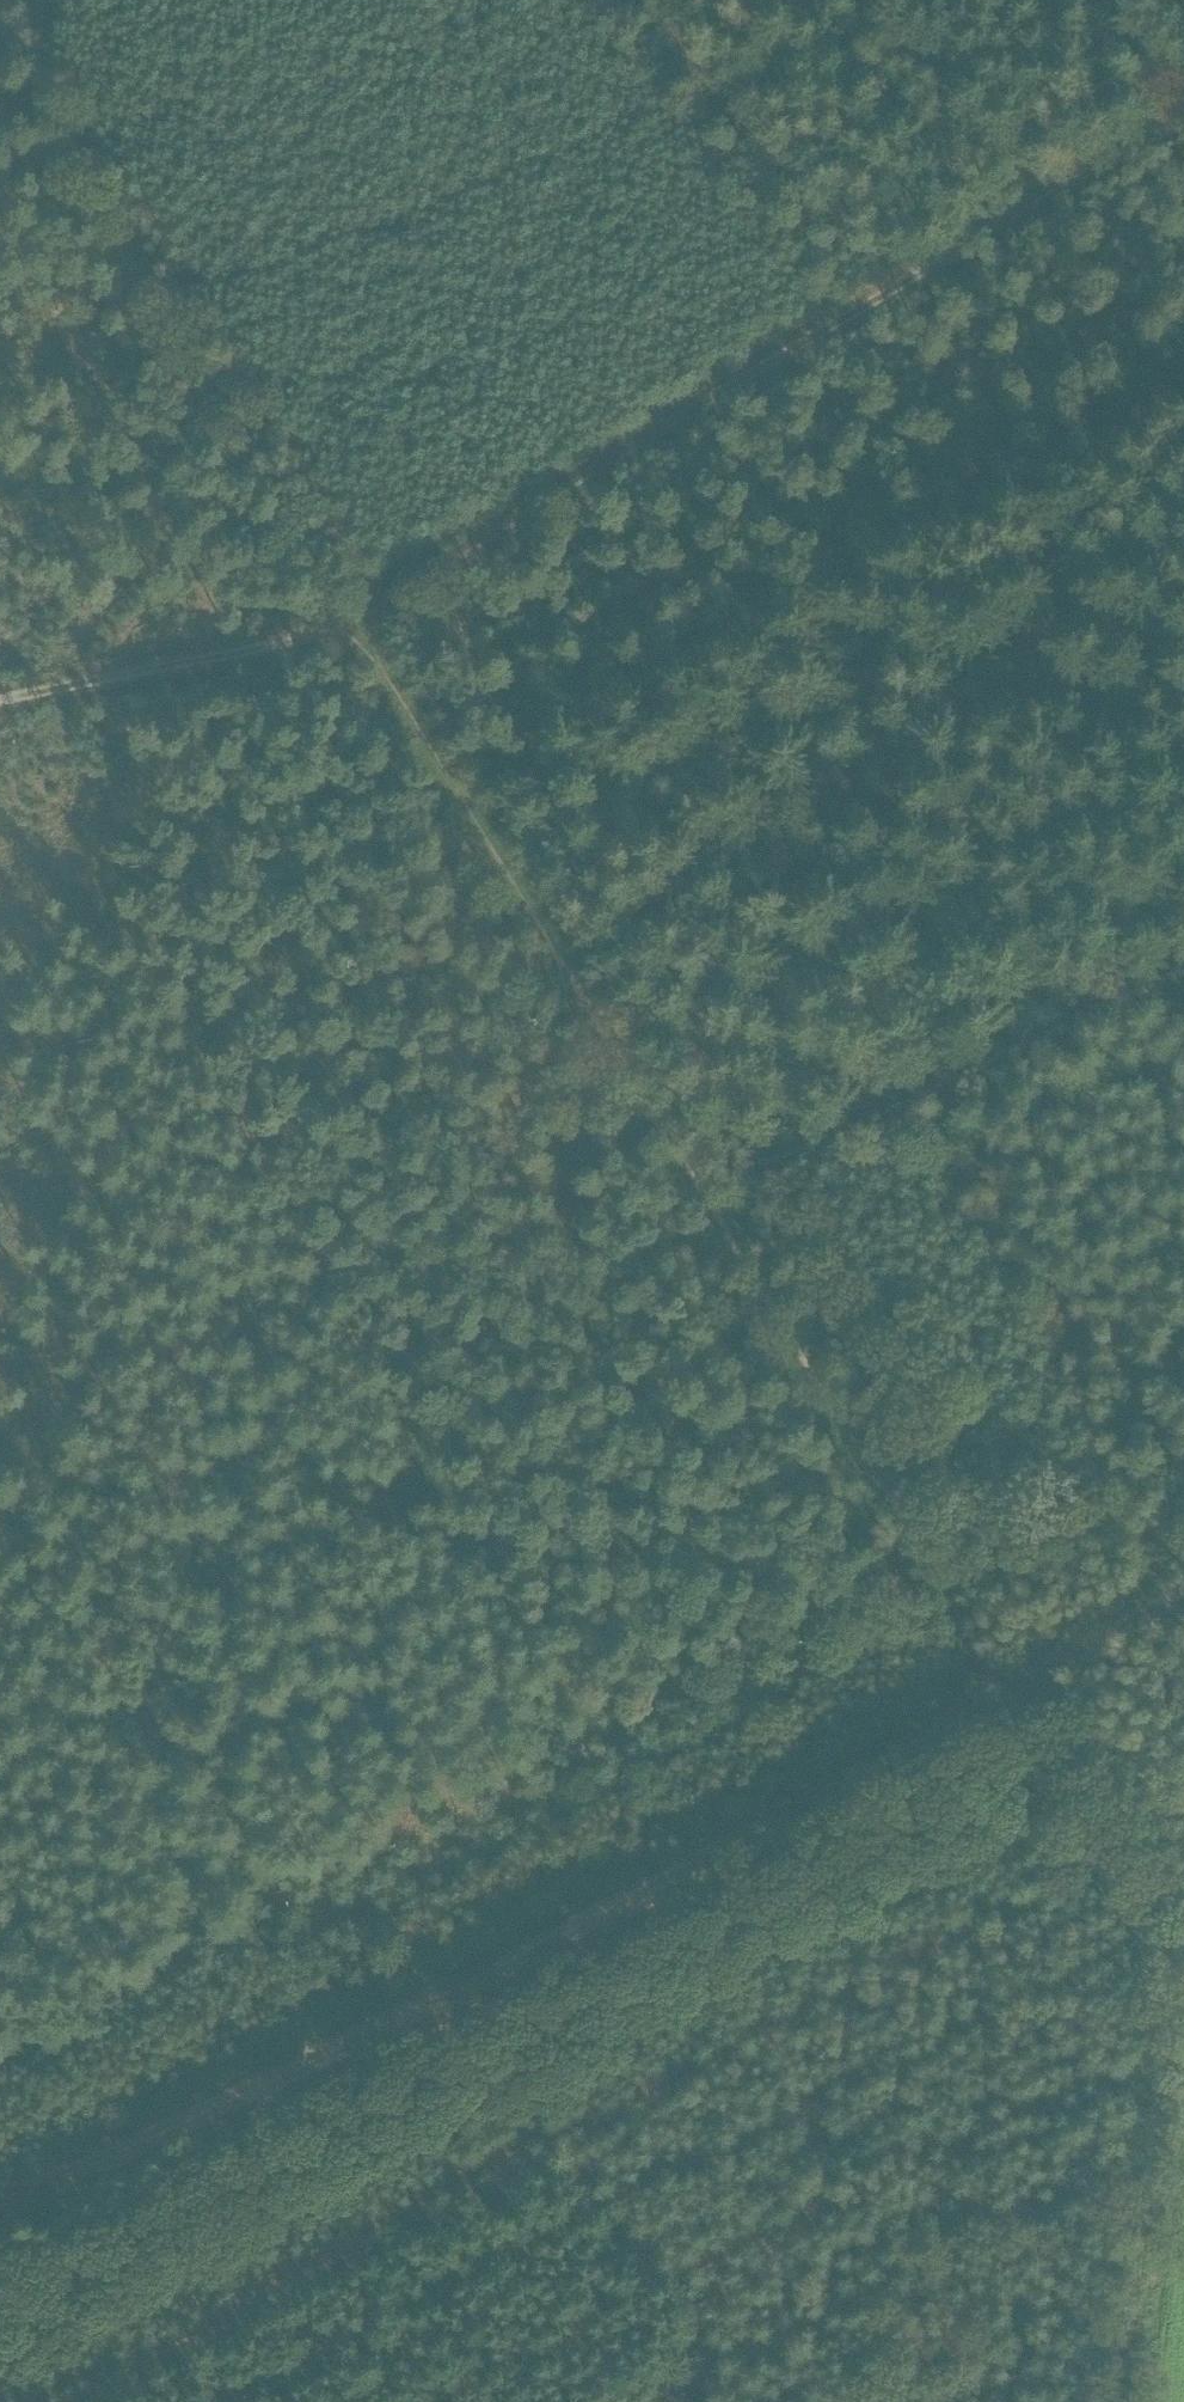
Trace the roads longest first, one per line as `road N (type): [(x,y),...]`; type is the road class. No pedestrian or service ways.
road 1 (track): [(0,2319),(1025,1759)]
road 2 (track): [(0,2207),(989,1692)]
road 3 (track): [(1183,93),(356,619)]
road 4 (track): [(0,1367),(311,1320),(650,1118)]
road 5 (track): [(1025,1759),(1156,1981),(1105,2401)]
road 6 (track): [(356,619),(688,1180)]
road 7 (track): [(688,1180),(989,1692)]
road 8 (track): [(688,1180),(1183,946)]
road 9 (track): [(0,693),(356,619)]
road 10 (track): [(989,1692),(1183,1604)]

